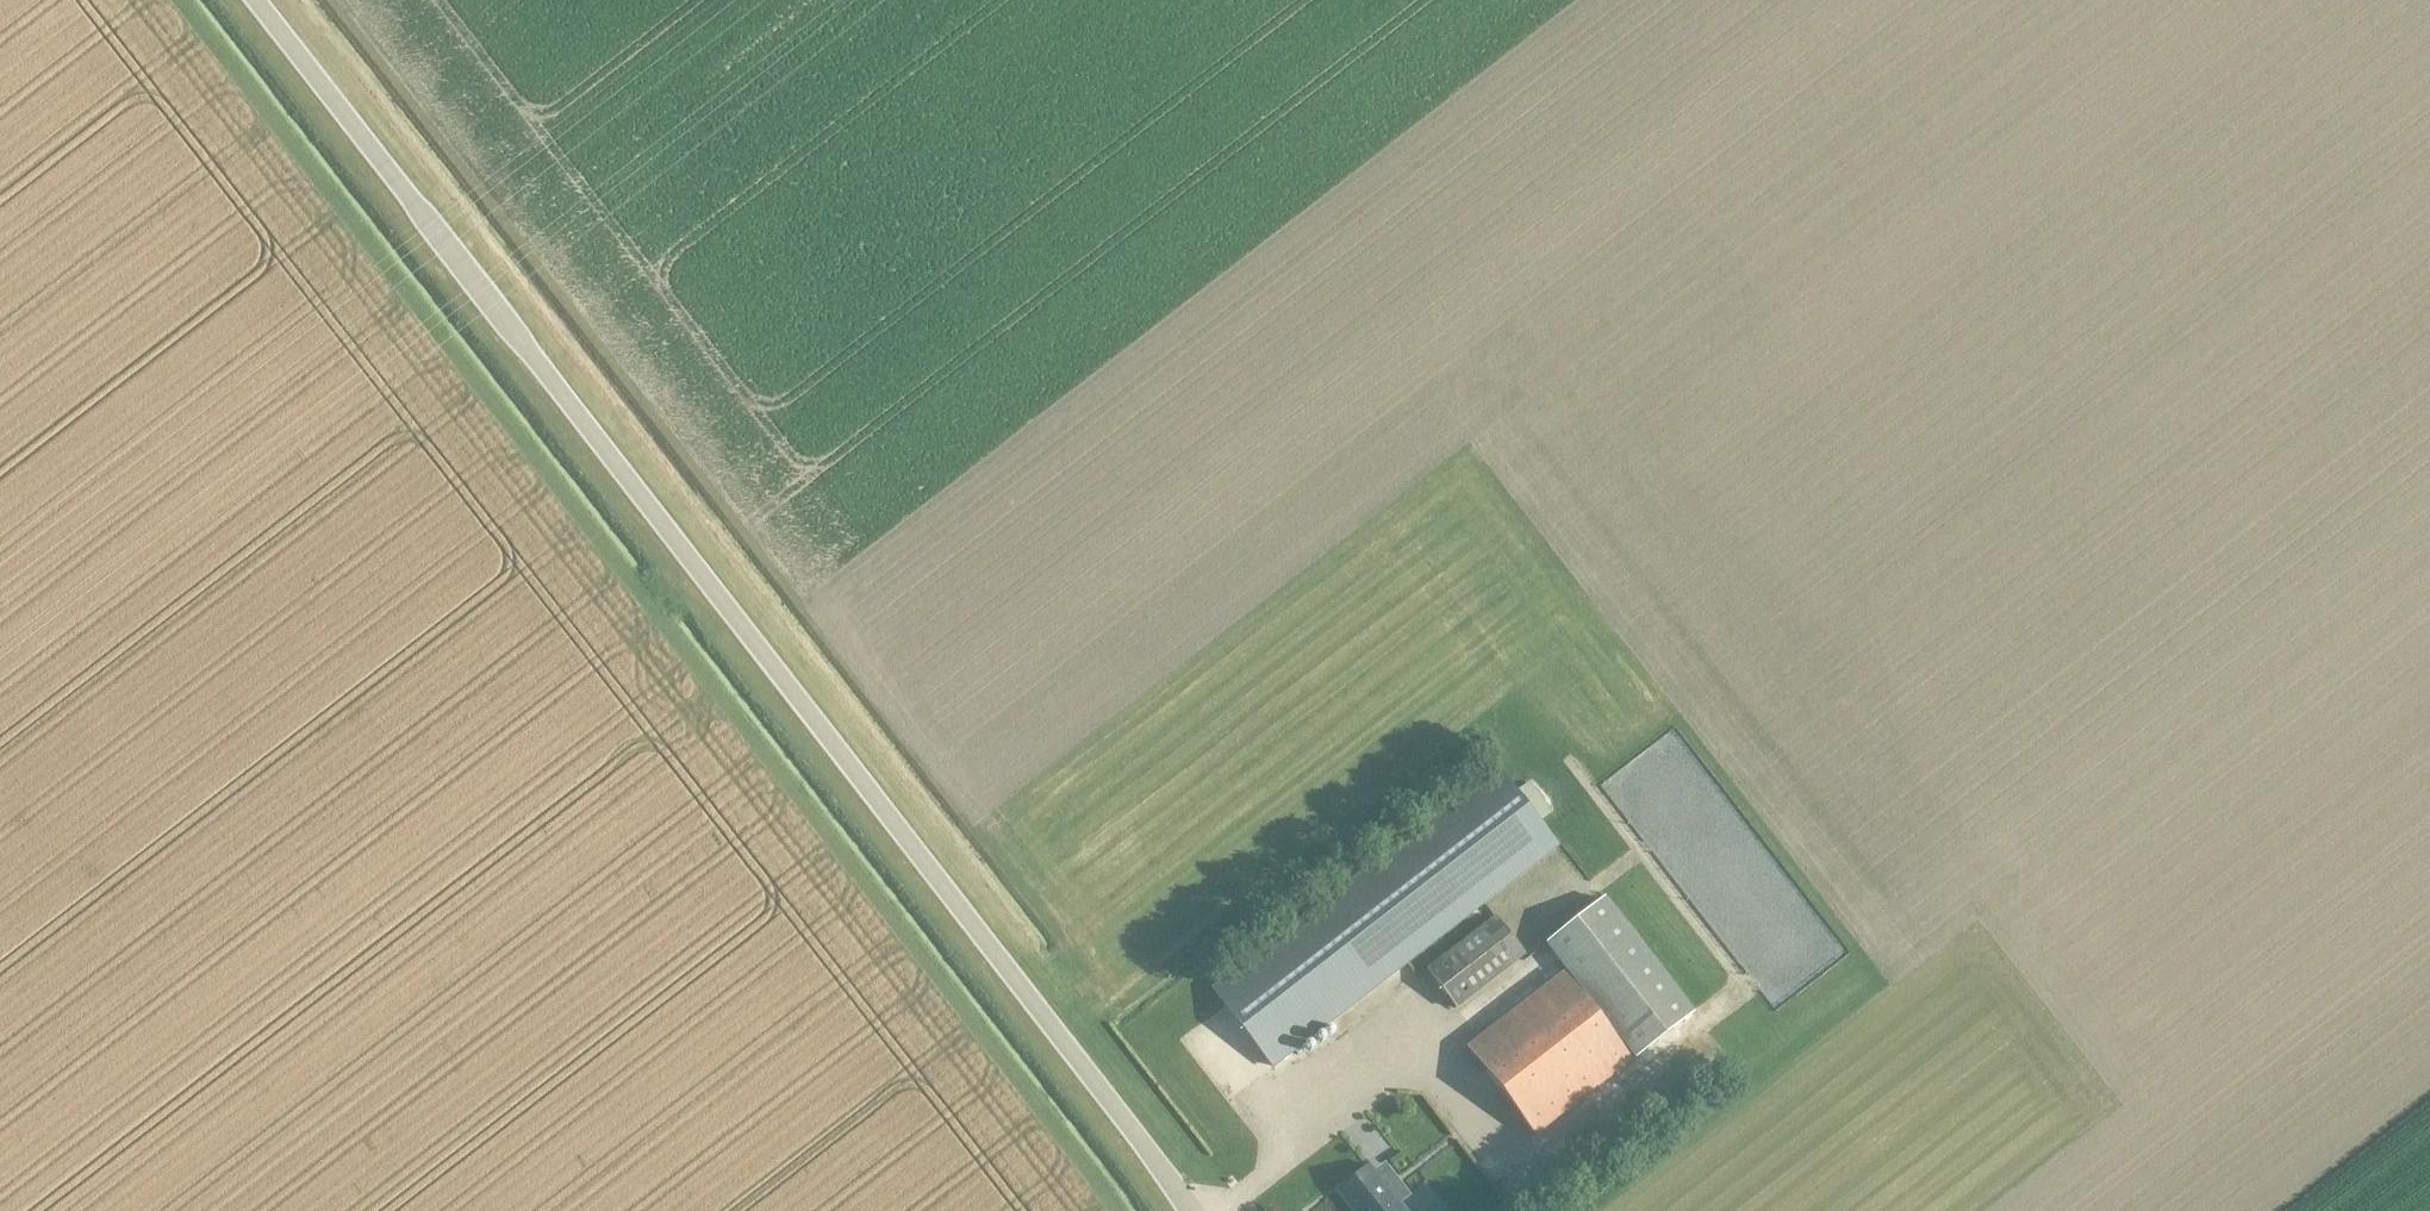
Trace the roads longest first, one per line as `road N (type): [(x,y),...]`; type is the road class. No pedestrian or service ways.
road 1 (unclassified): [(1188,1210),(500,301),(249,0)]

